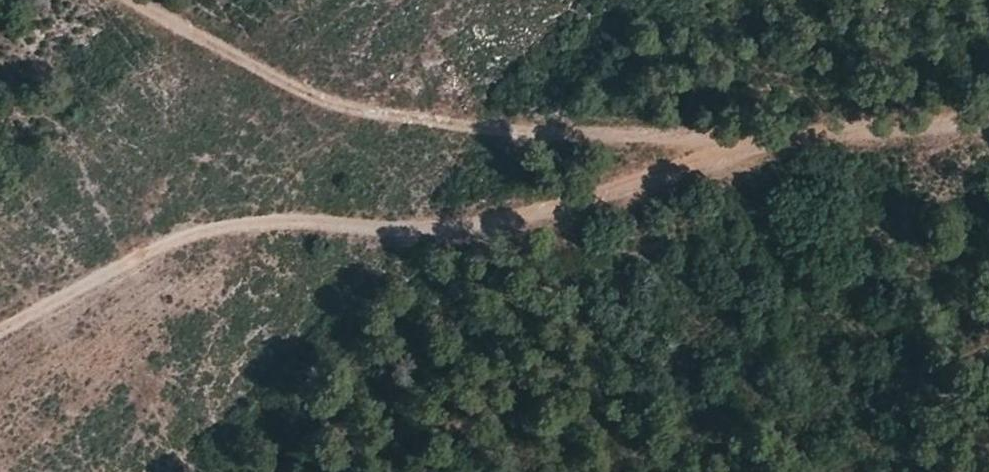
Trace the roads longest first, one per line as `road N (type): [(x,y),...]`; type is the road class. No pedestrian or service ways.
road 1 (track): [(0,334),(190,242),(283,224),(424,238),(504,228),(762,146)]
road 2 (track): [(122,0),(310,107),(562,141),(762,146)]
road 3 (track): [(762,146),(988,124)]

